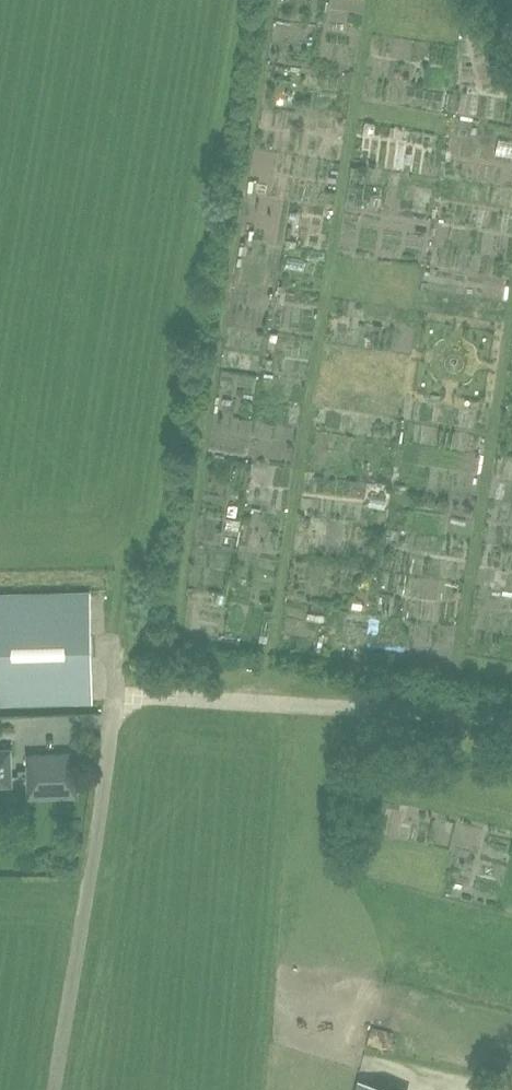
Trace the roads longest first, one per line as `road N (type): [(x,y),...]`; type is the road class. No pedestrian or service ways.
road 1 (track): [(373,710),(373,762),(385,786),(511,825)]

